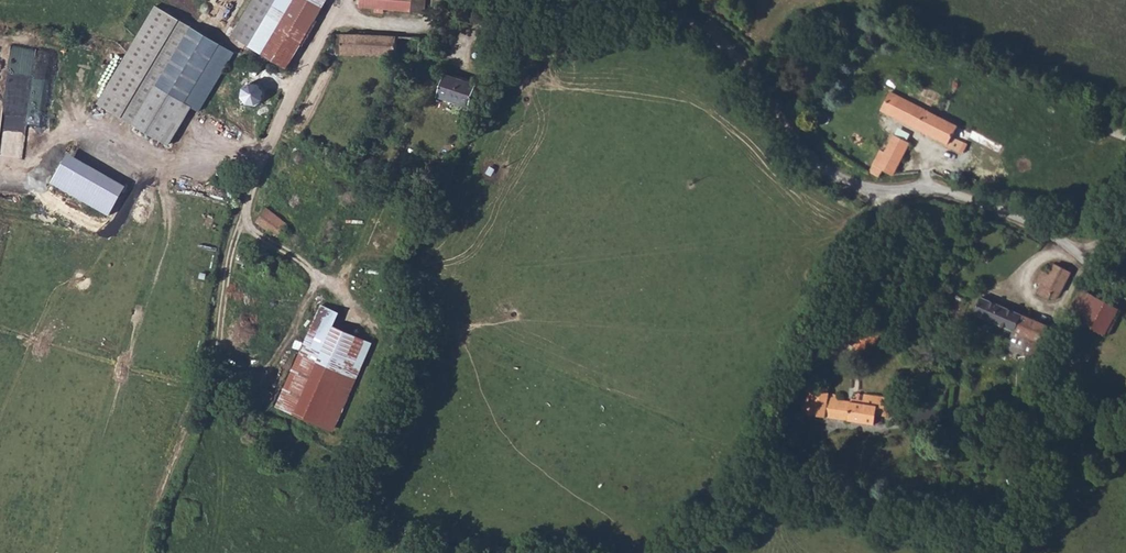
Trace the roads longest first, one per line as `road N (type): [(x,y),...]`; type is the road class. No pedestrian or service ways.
road 1 (track): [(341,0),(252,180),(211,369),(177,397),(151,478),(143,483),(22,455)]
road 2 (track): [(764,481),(887,522),(1011,525),(1044,517),(1050,503),(1034,436),(1053,405),(1043,376),(1063,310),(1093,259)]
road 3 (unclassified): [(666,16),(705,31),(733,53),(816,160),(844,181),(871,191),(933,190),(1037,225),(1125,291)]
road 4 (track): [(894,192),(849,277),(745,522),(693,552)]
road 5 (track): [(0,163),(31,170),(92,124),(184,165),(221,148),(262,158)]

